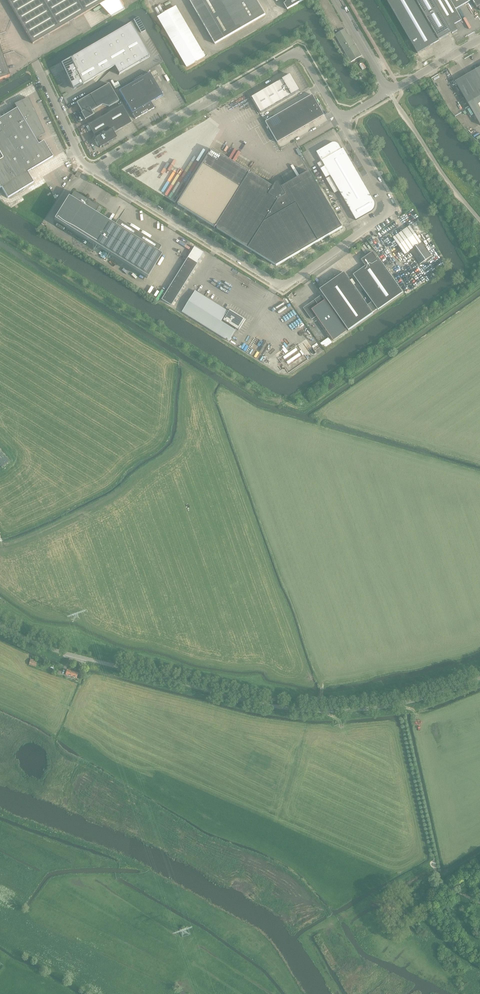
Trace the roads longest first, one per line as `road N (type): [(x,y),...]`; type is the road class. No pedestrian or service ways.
road 1 (unclassified): [(0,625),(51,649),(298,710),(398,704),(479,678)]
road 2 (unclassified): [(341,119),(391,211),(284,286),(100,171)]
road 3 (unclassified): [(100,171),(297,54),(341,119)]
road 4 (track): [(444,885),(398,704)]
road 5 (unclassified): [(479,219),(389,89)]

